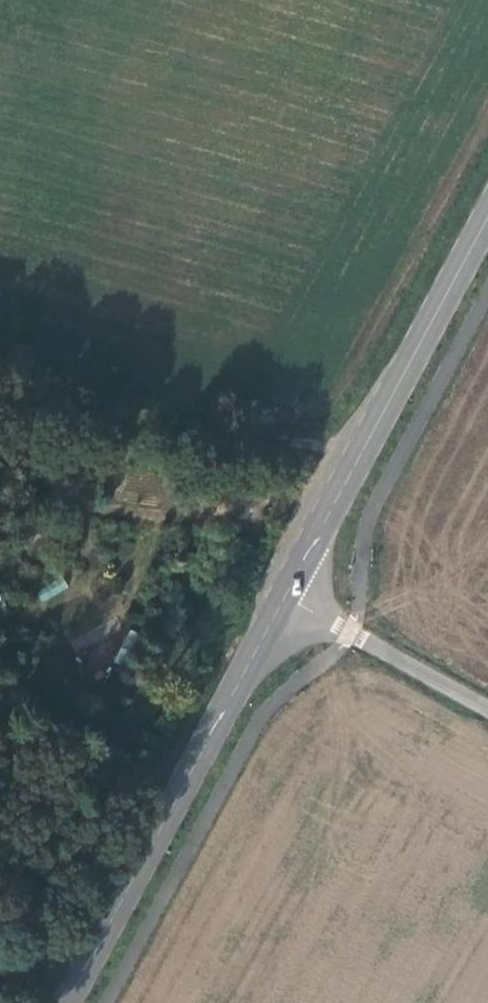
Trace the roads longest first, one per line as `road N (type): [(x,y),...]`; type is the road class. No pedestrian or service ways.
road 1 (secondary): [(63,1002),(288,597)]
road 2 (secondary): [(288,597),(487,221)]
road 3 (track): [(359,462),(0,405)]
road 4 (unclassified): [(288,597),(487,708)]

